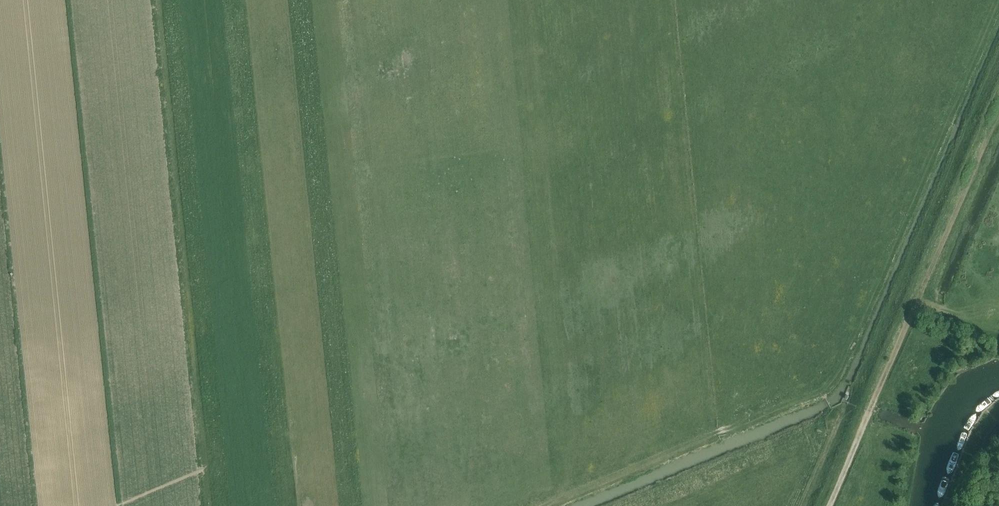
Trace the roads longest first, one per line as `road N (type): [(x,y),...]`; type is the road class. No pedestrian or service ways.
road 1 (track): [(830,505),(998,113)]

